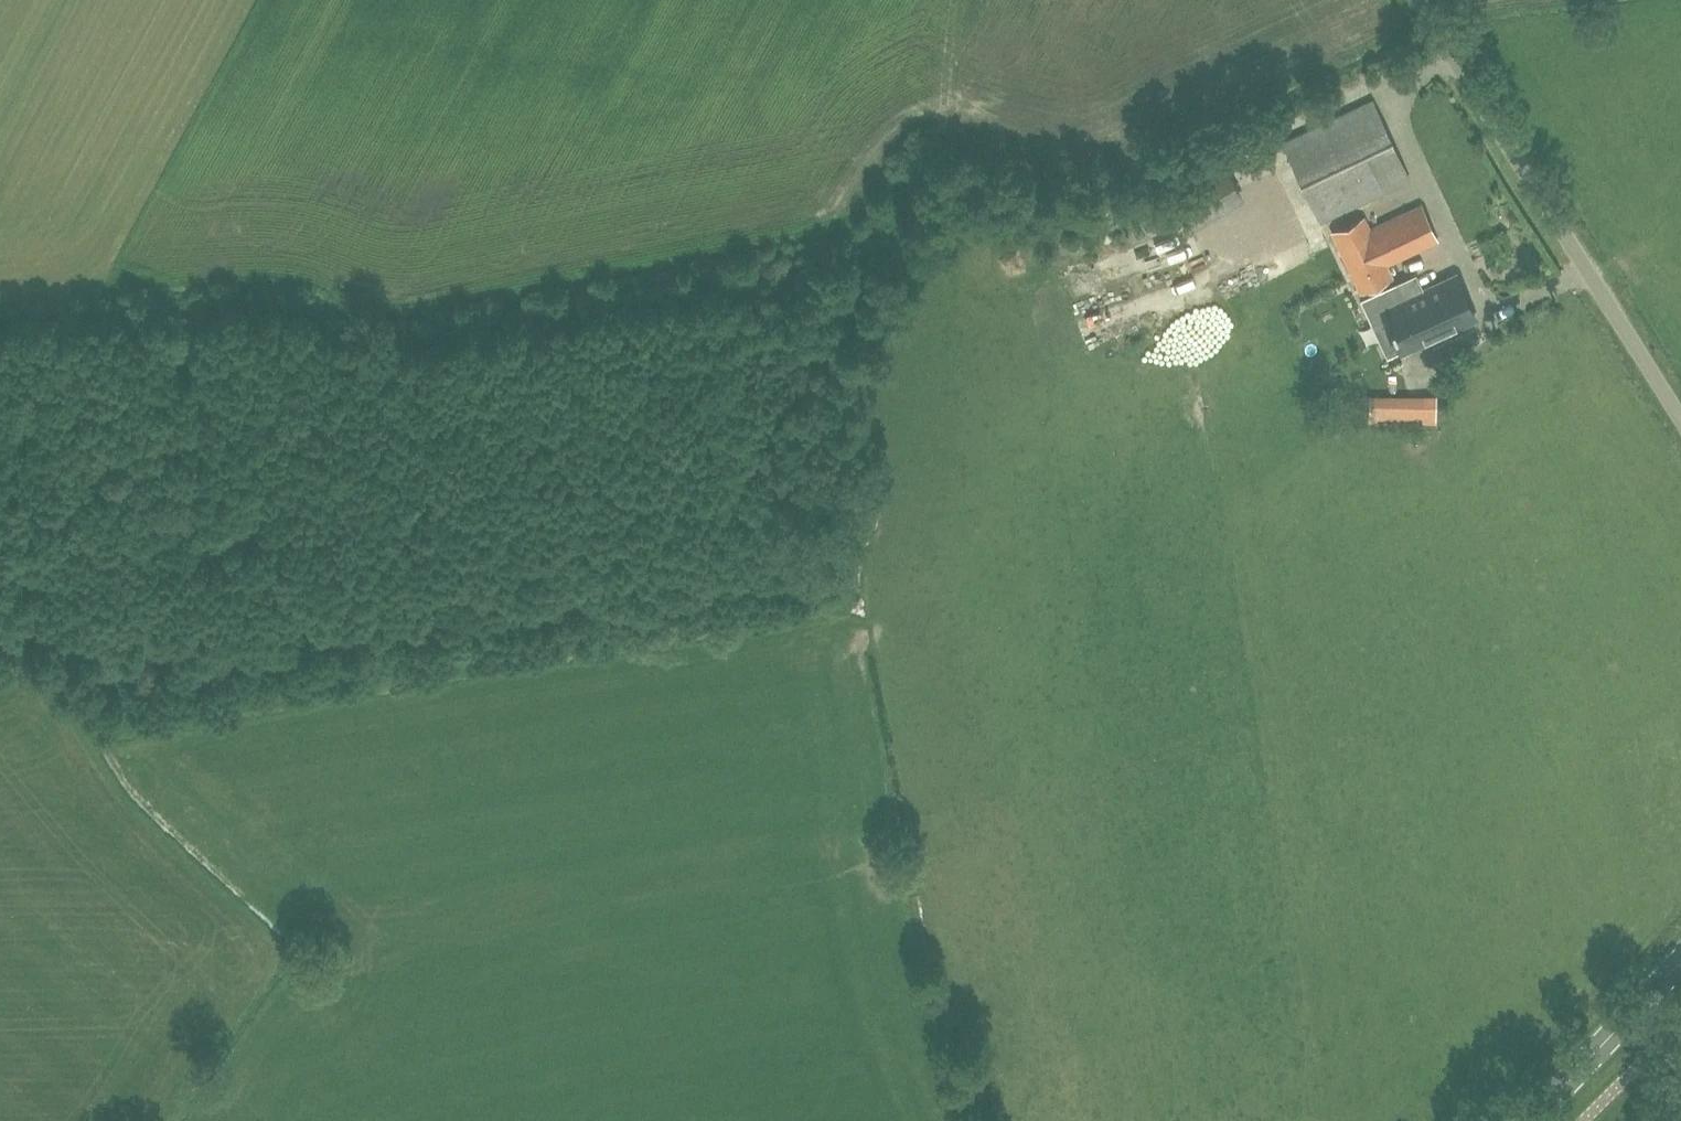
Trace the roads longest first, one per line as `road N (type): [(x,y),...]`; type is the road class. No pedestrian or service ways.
road 1 (unclassified): [(1680,418),(1416,0)]
road 2 (secondary): [(1537,1120),(1640,1010)]

